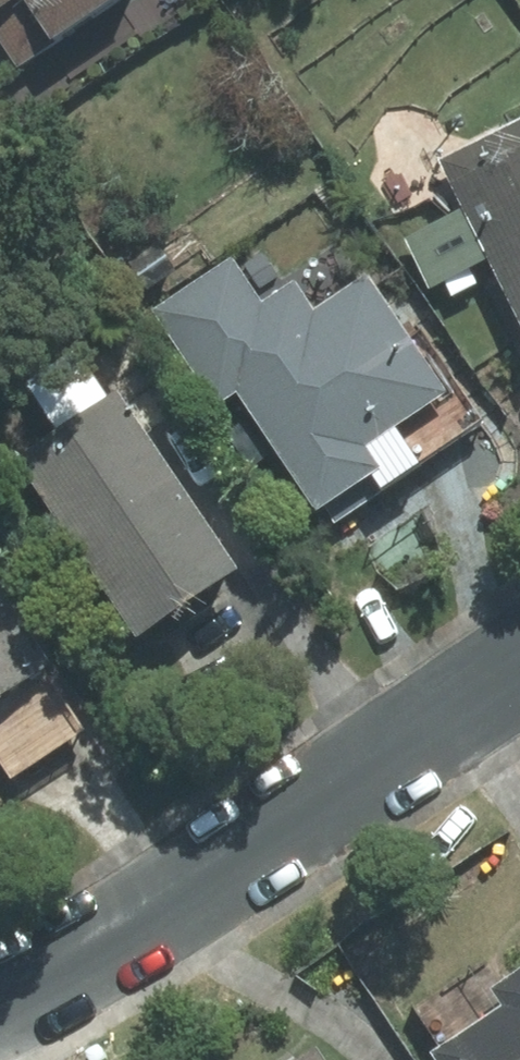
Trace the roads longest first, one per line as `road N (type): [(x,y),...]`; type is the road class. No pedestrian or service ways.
road 1 (residential): [(519,671),(0,1015)]

